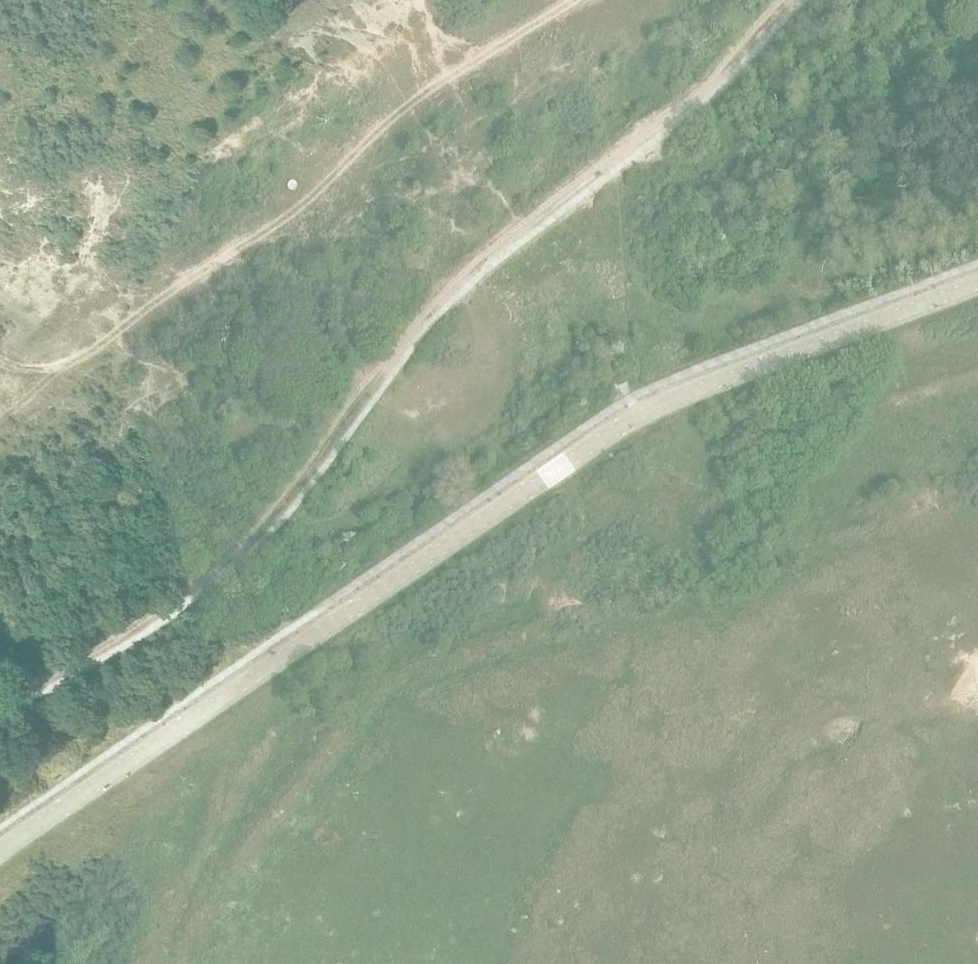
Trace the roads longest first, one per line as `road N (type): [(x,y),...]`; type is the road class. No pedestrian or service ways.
road 1 (track): [(0,361),(52,377),(316,187),(401,113),(567,0)]

